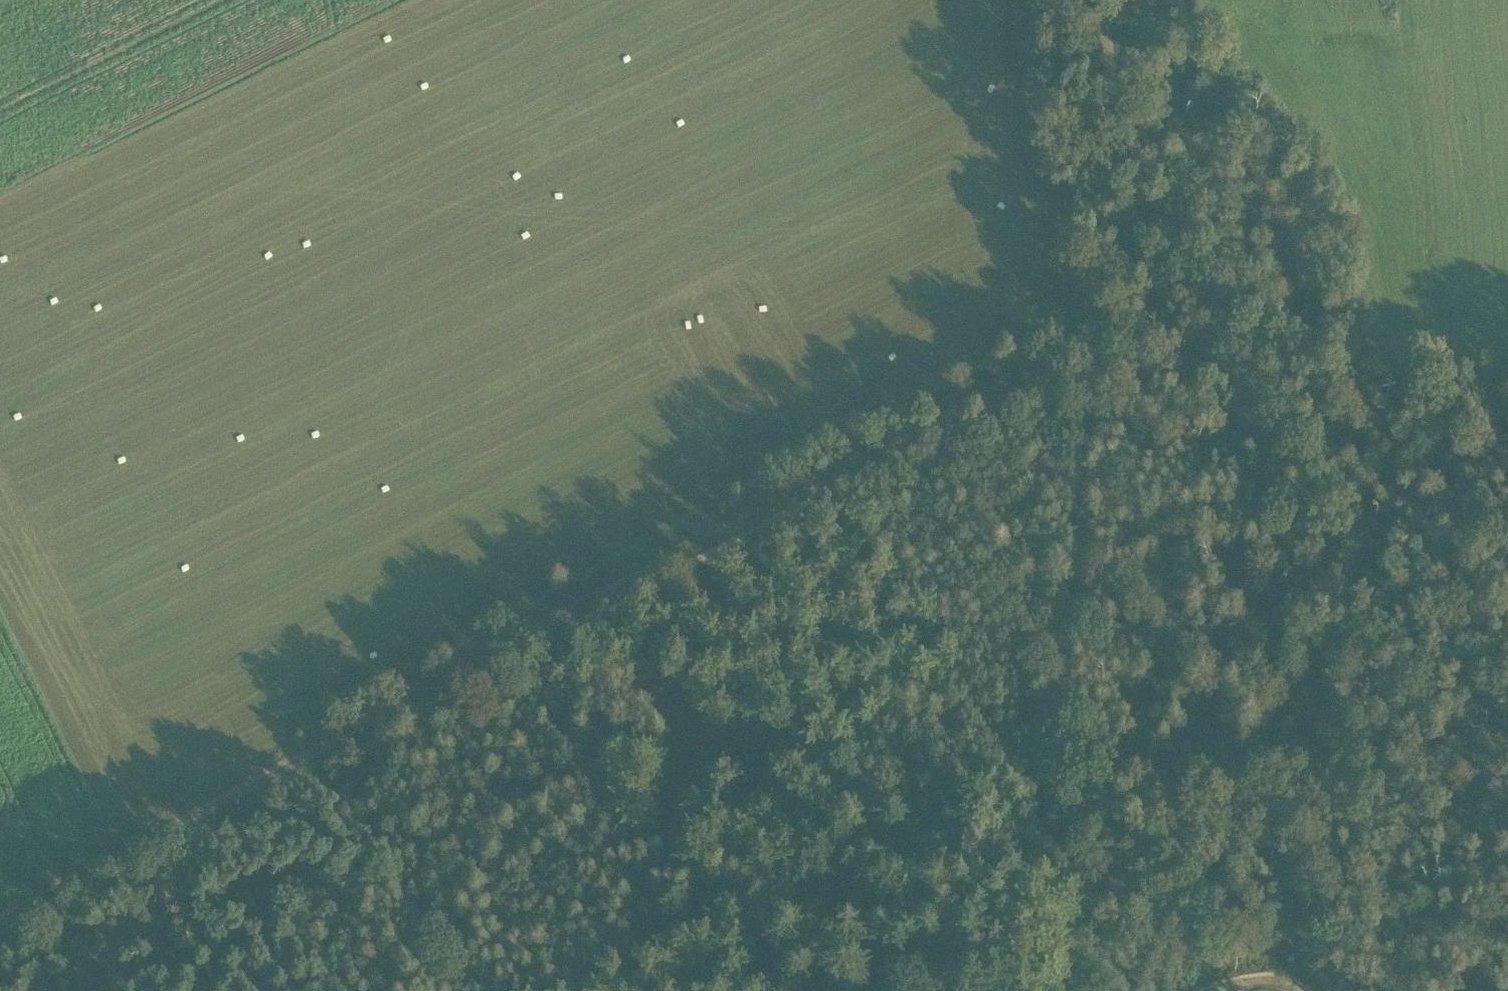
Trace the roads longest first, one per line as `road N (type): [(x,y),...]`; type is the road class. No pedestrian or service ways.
road 1 (track): [(0,921),(1082,346)]
road 2 (track): [(1042,805),(1038,777),(1075,499),(1082,346)]
road 3 (track): [(1139,990),(1141,954),(1124,889),(1098,848),(1042,805)]

